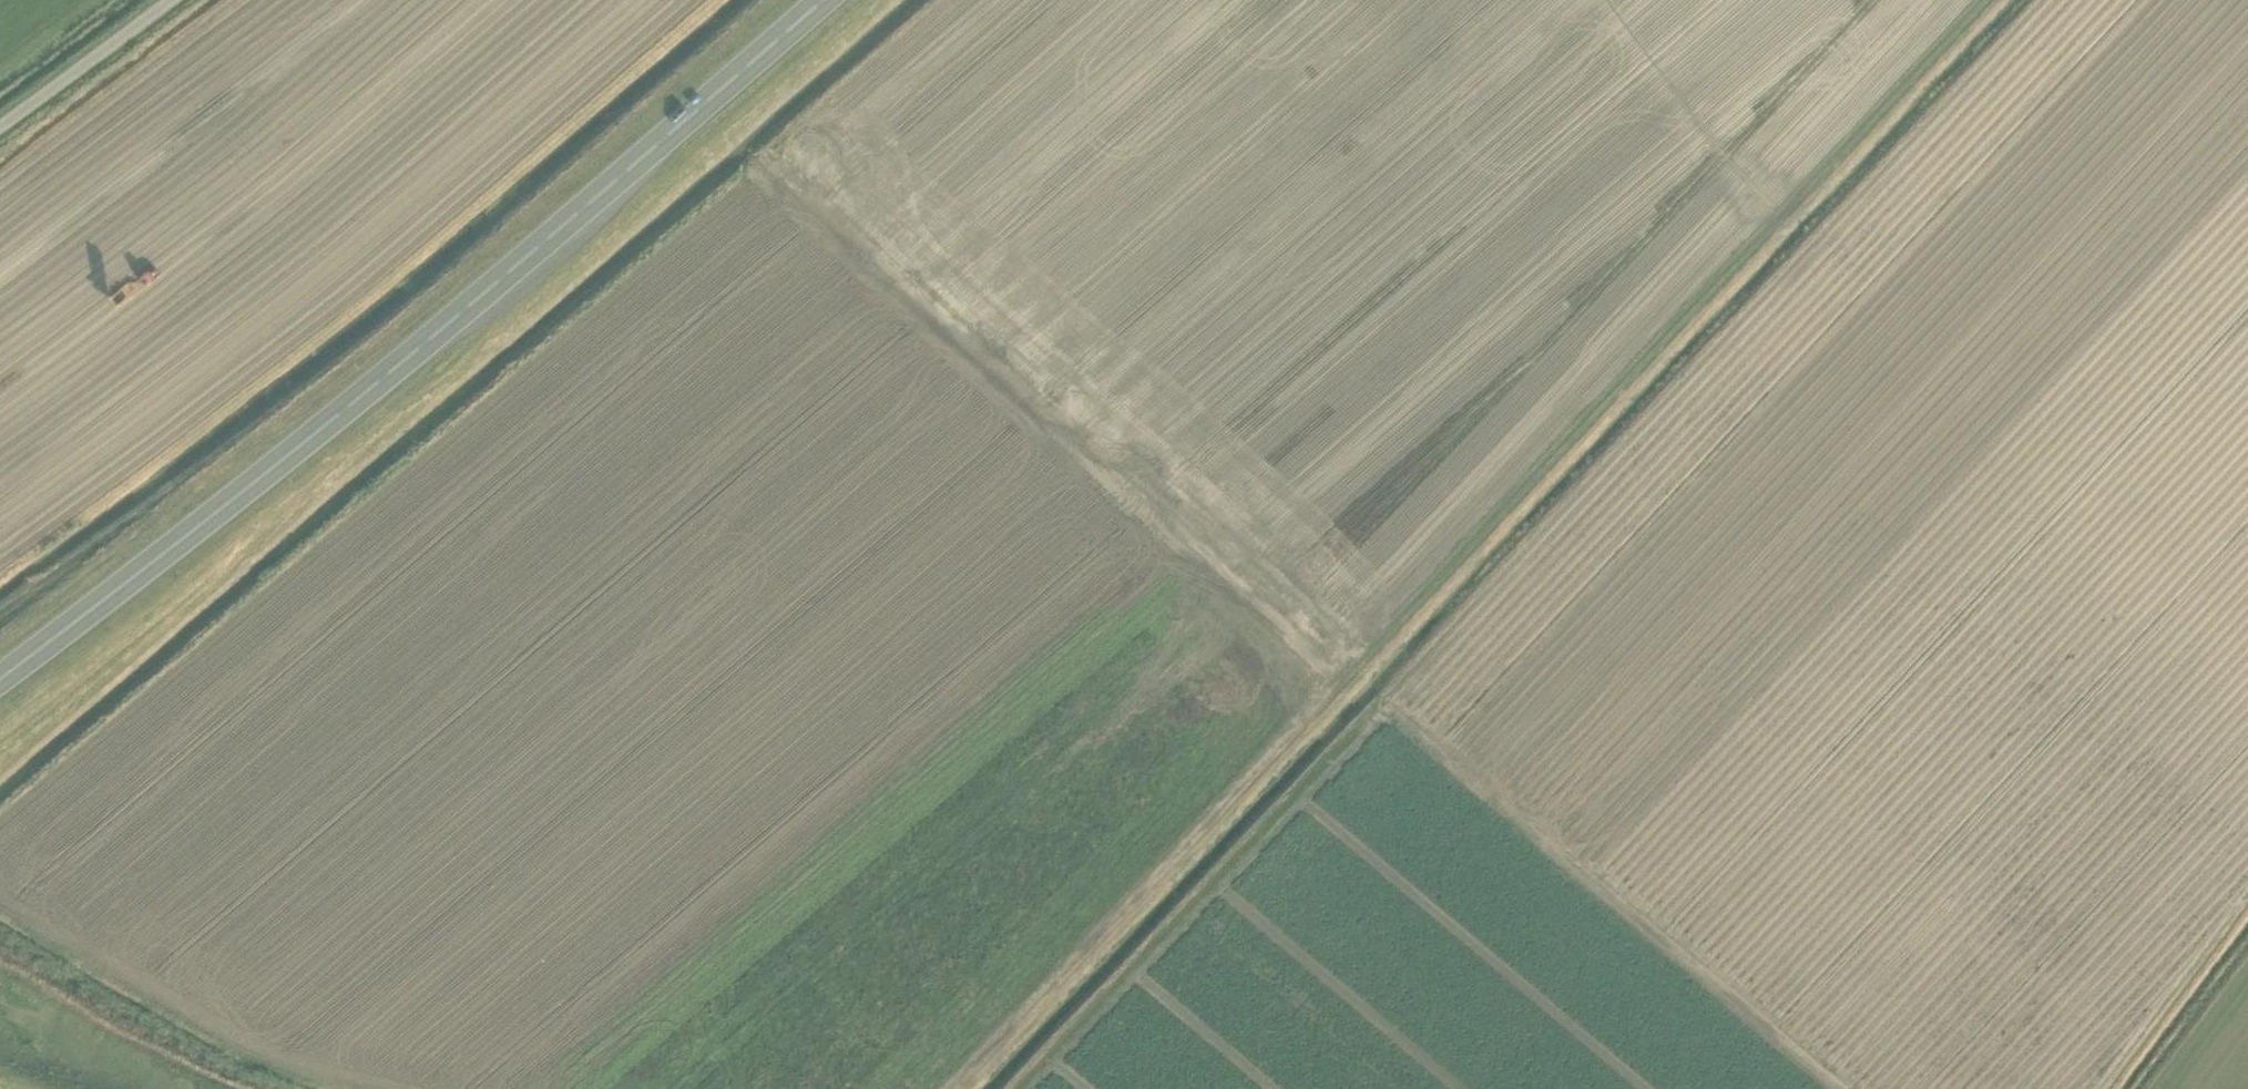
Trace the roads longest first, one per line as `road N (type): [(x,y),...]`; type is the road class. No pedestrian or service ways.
road 1 (trunk): [(0,677),(320,435),(824,0)]
road 2 (unclassified): [(0,121),(161,0)]

